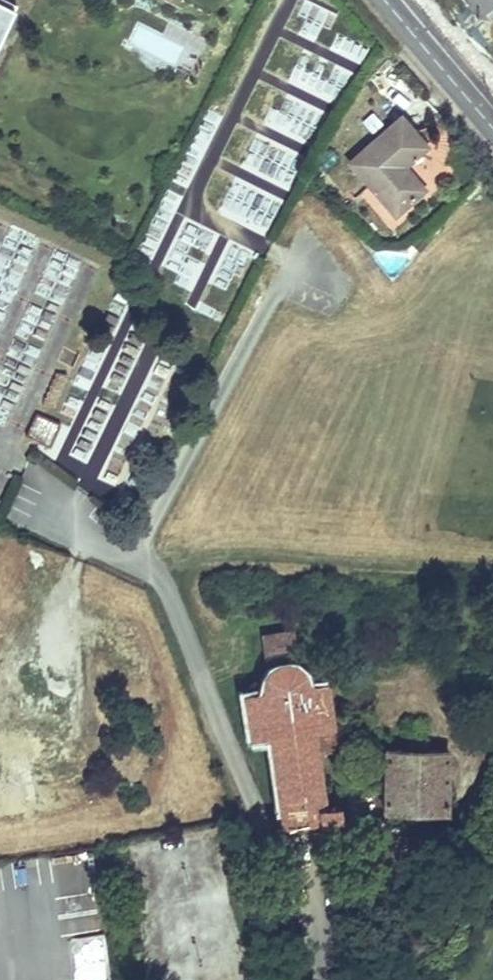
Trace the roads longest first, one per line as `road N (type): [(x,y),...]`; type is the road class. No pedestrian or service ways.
road 1 (tertiary): [(492,131),(383,0)]

